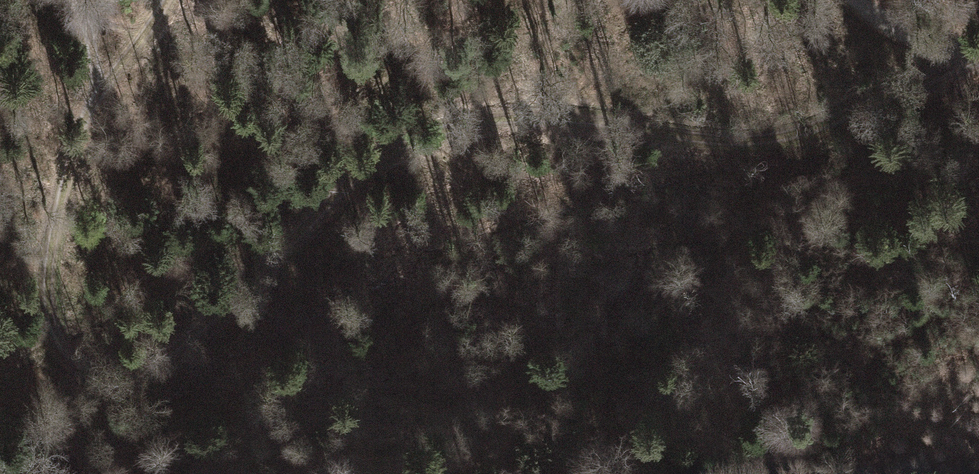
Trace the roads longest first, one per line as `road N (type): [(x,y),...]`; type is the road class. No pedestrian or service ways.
road 1 (track): [(968,61),(799,134),(746,145),(531,109),(375,150),(146,370),(111,381),(86,376),(58,345),(50,304),(51,248),(100,98)]
road 2 (track): [(978,58),(895,41),(849,0)]
road 3 (track): [(100,98),(171,0)]

